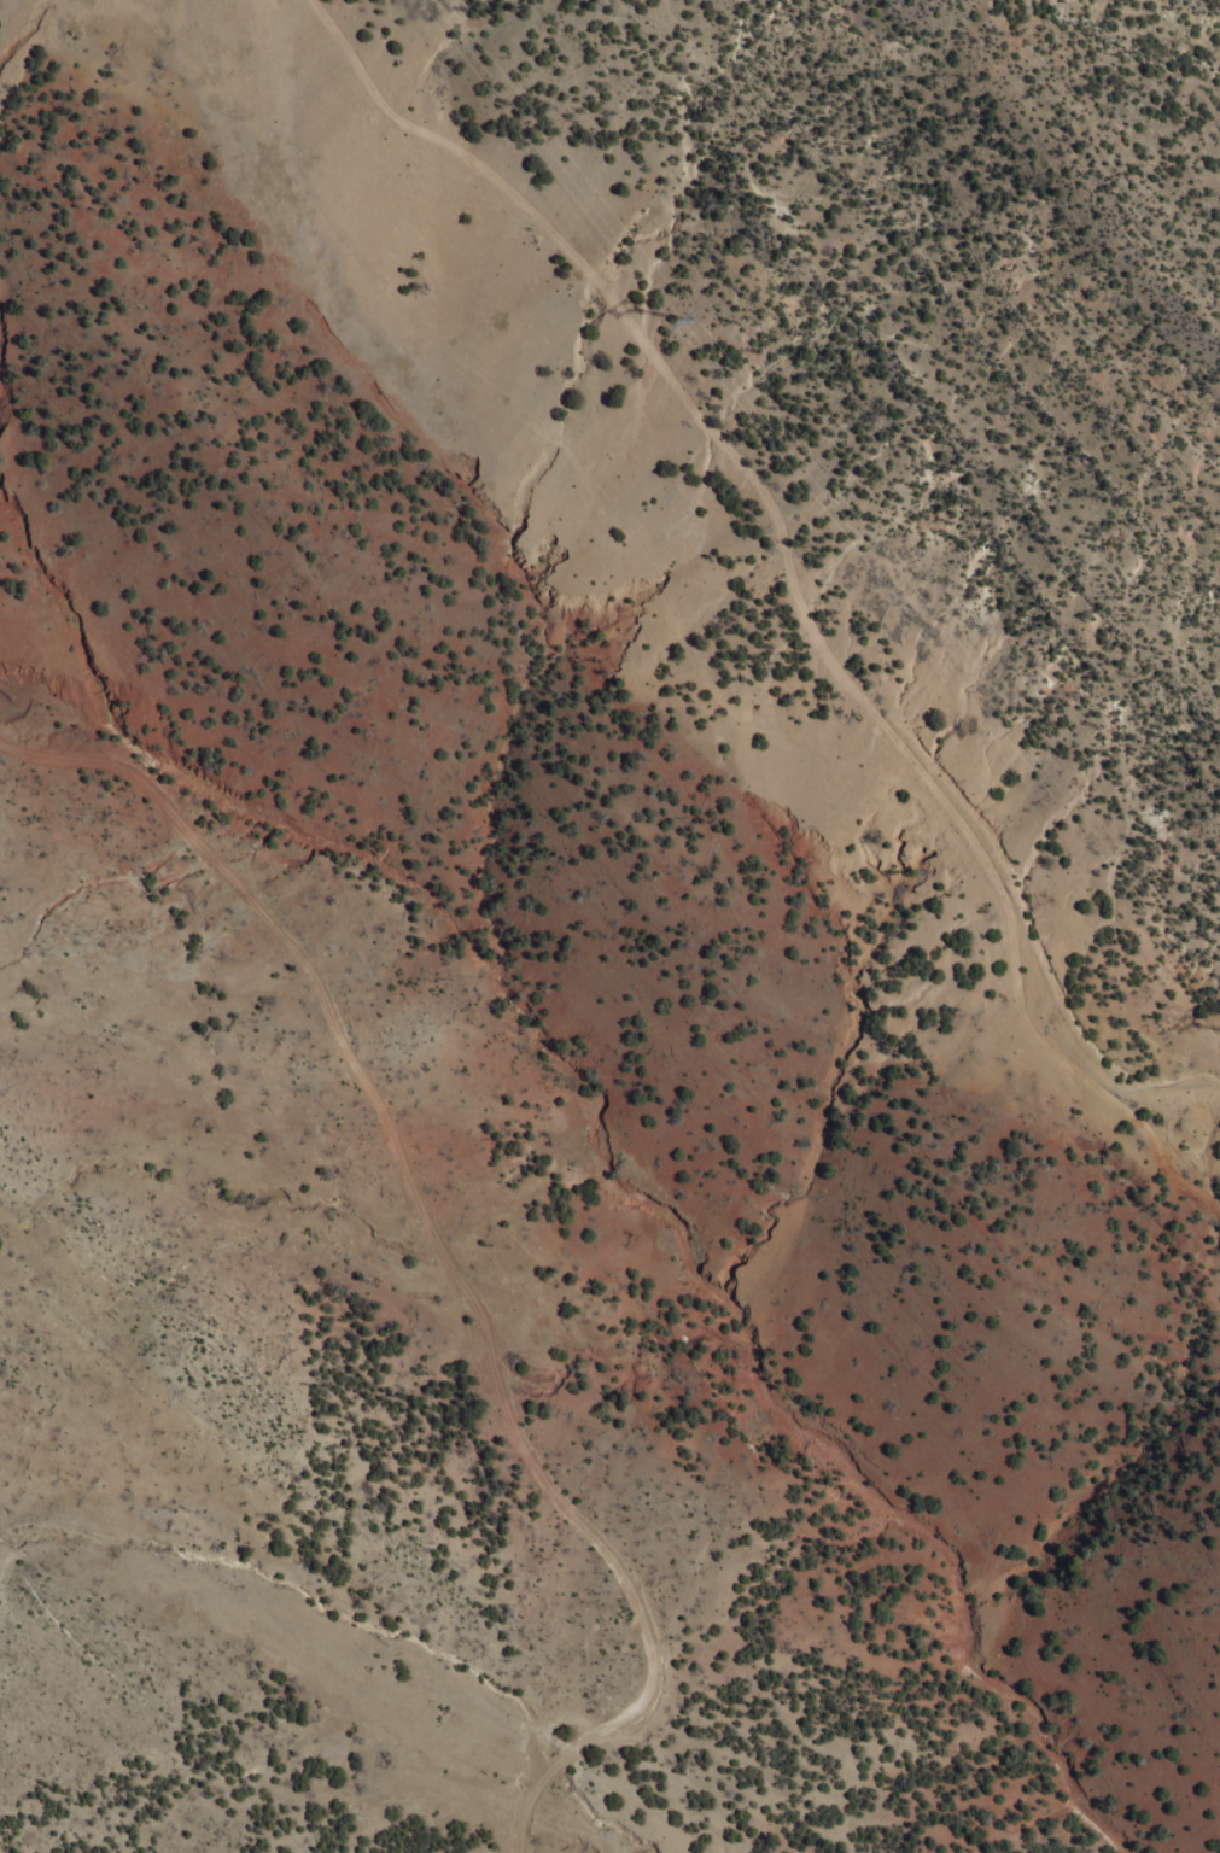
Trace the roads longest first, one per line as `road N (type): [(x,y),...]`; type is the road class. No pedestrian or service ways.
road 1 (track): [(311,0),(387,113),(461,151),(536,214),(772,510),(796,598),(834,668),(928,778),(983,859),(1008,916),(1016,1012),(1032,1041),(1074,1079),(1111,1091),(1195,1079),(1219,1085)]

